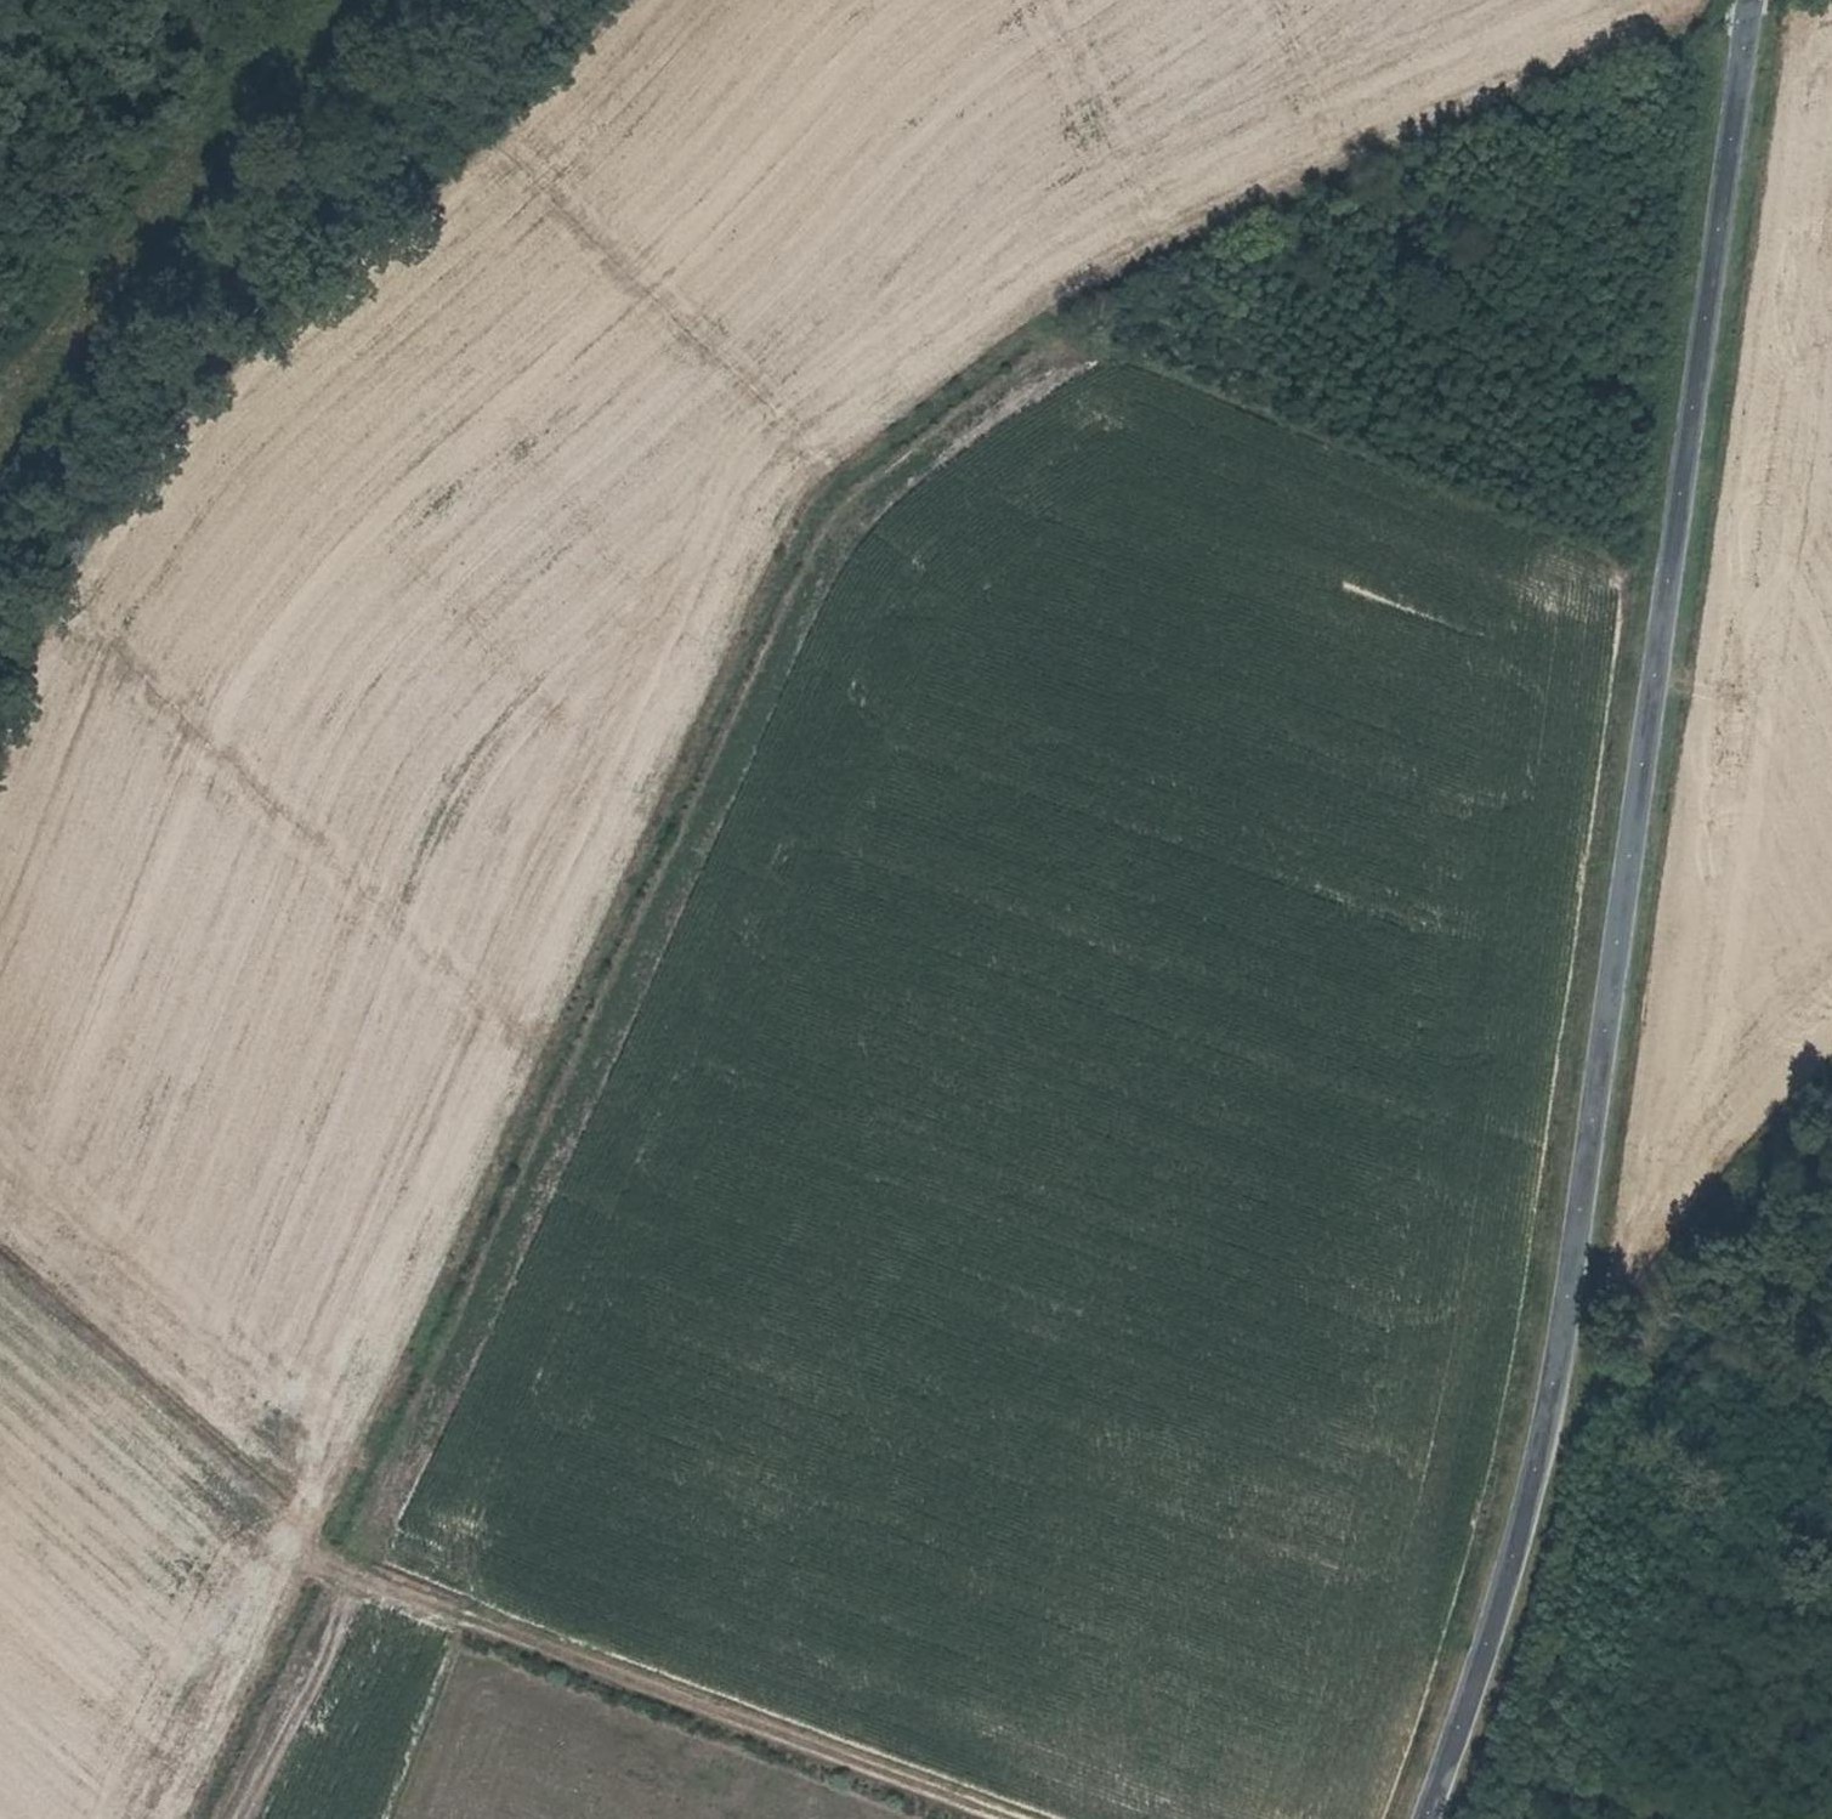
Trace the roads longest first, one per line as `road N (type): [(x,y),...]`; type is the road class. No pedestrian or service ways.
road 1 (tertiary): [(1752,0),(1560,1389),(1501,1628),(1429,1818)]
road 2 (track): [(1002,1818),(330,1569)]

